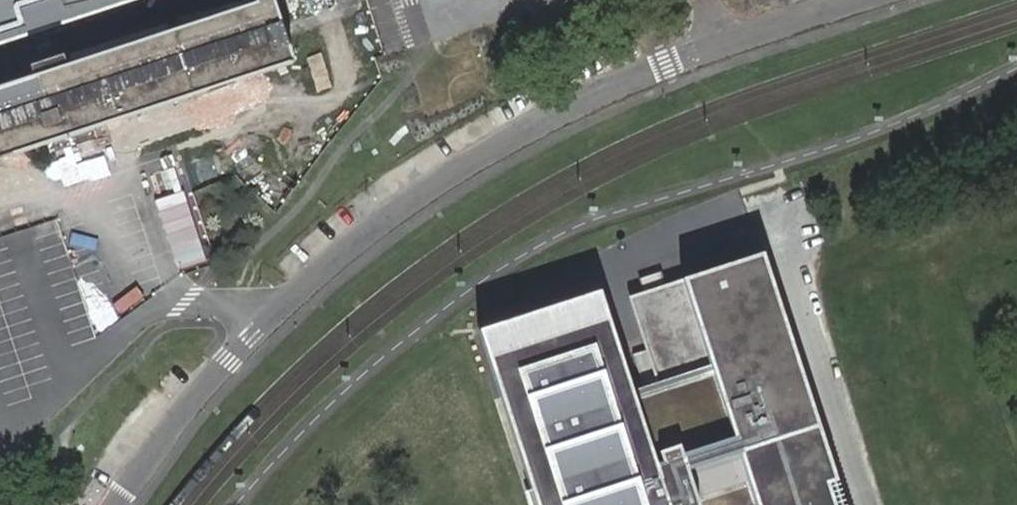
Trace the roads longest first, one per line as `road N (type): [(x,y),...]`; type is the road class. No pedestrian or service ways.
road 1 (residential): [(851,0),(665,64),(481,155),(388,213),(254,331),(114,504)]

